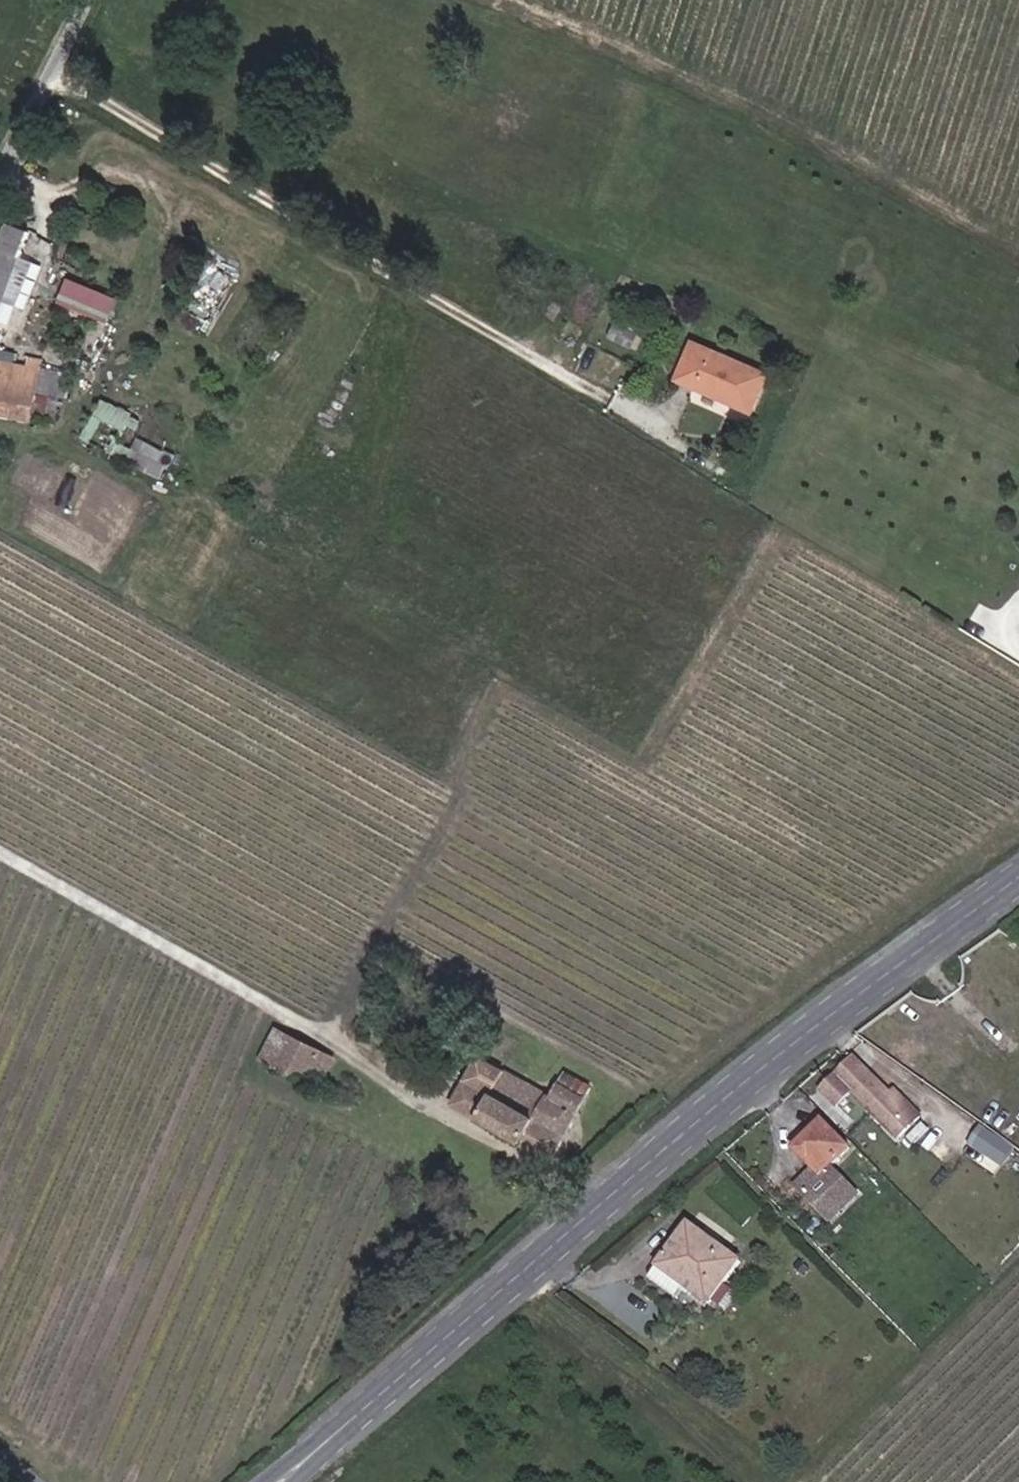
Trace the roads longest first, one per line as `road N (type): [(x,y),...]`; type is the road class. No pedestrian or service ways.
road 1 (secondary): [(1018,877),(792,1041),(288,1481)]
road 2 (unclassified): [(0,193),(63,85),(95,0)]

